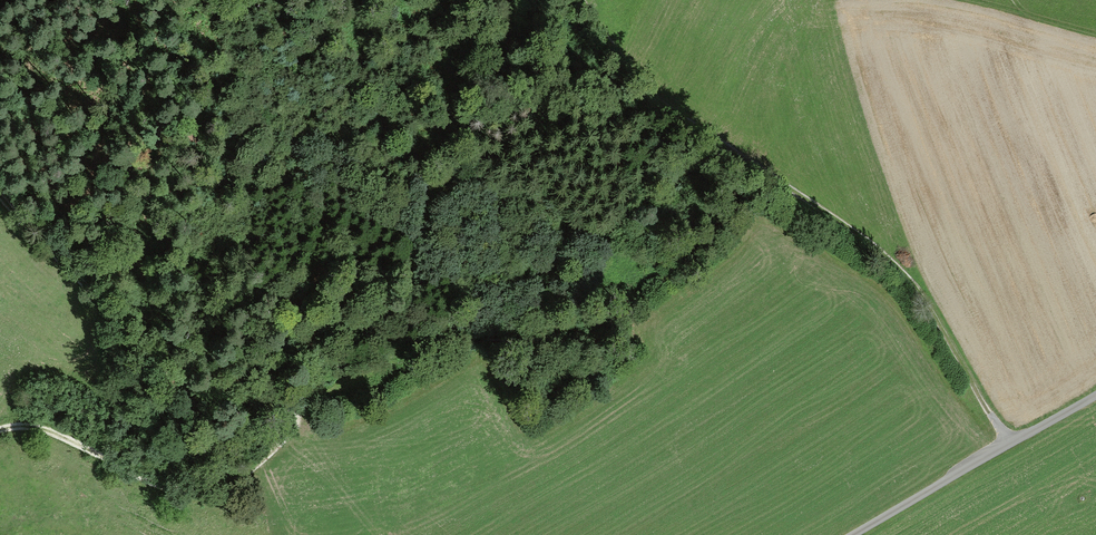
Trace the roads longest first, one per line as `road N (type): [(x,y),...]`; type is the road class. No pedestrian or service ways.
road 1 (track): [(1009,442),(926,301),(899,270),(834,217),(668,110)]
road 2 (track): [(0,196),(172,379),(304,415)]
road 3 (track): [(304,415),(262,462),(207,491),(167,489),(57,434),(29,426),(0,431)]
road 4 (unclassified): [(852,534),(1095,395)]
road 5 (track): [(544,328),(400,352),(304,415)]
road 6 (track): [(1095,33),(976,0)]

